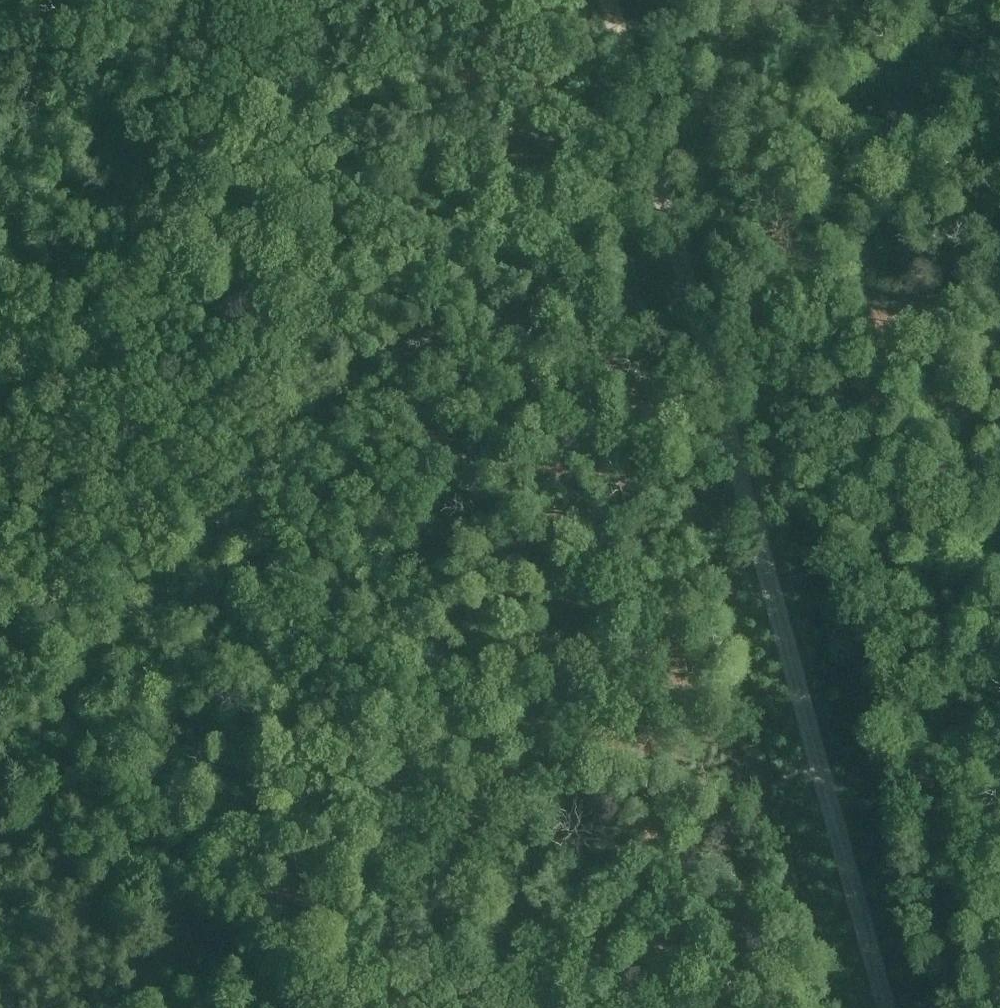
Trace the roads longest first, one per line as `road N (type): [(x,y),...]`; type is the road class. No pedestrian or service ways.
road 1 (track): [(888,1007),(607,0)]
road 2 (track): [(0,634),(299,1007)]

